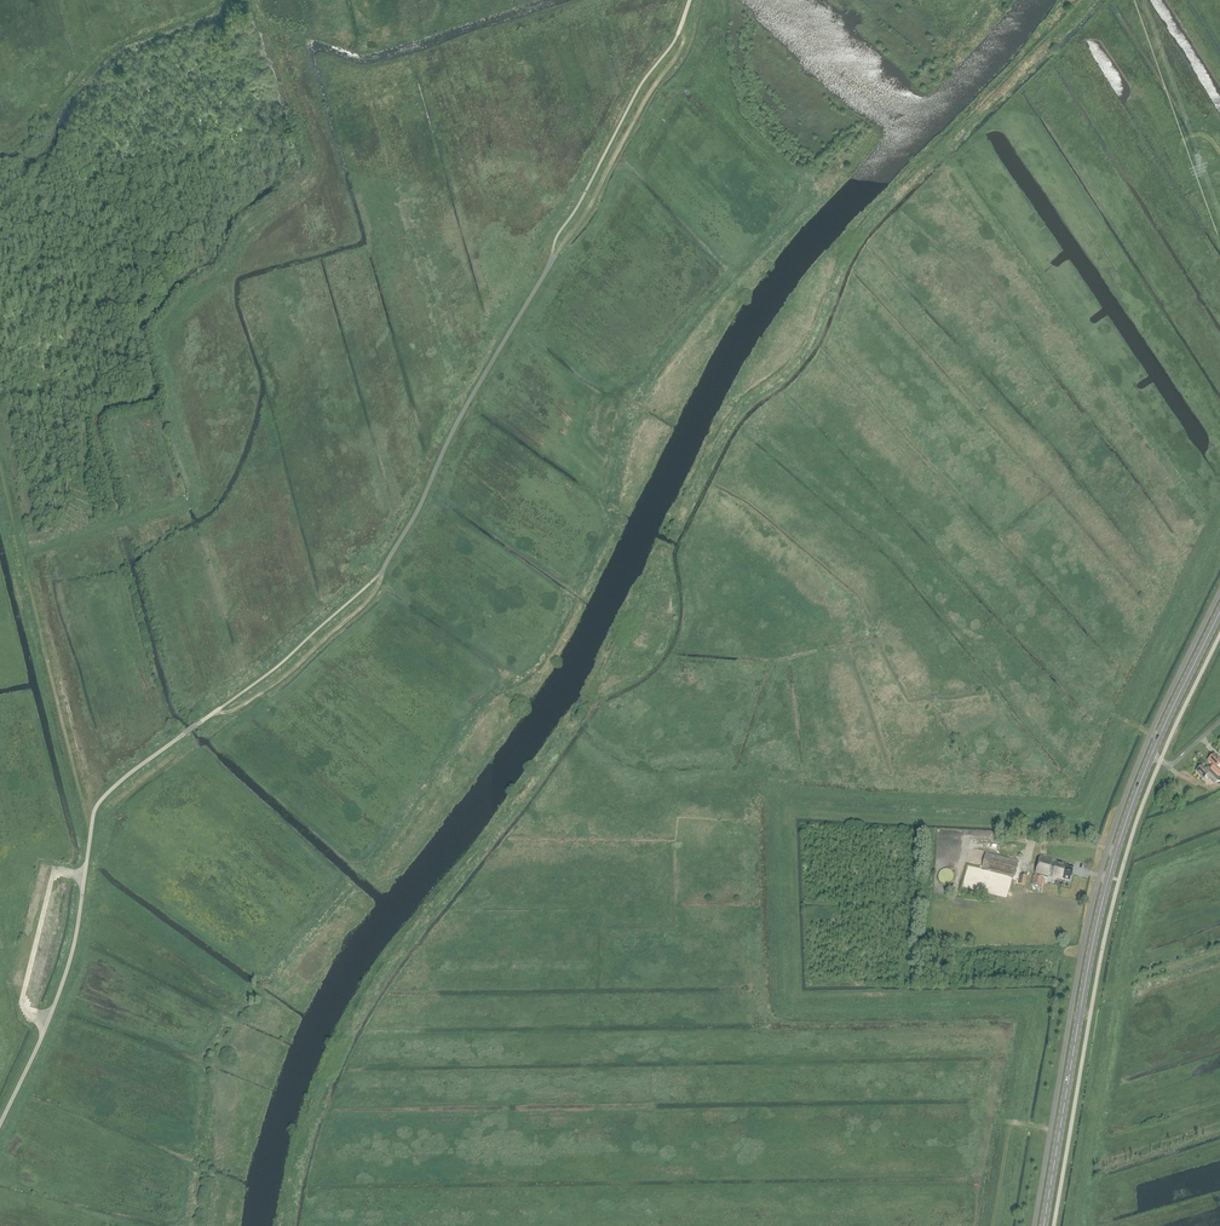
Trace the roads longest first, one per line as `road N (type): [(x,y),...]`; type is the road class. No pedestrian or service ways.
road 1 (primary): [(1044,1225),(1092,939),(1151,755)]
road 2 (unclassified): [(0,1126),(67,970),(96,807),(197,724)]
road 3 (track): [(91,828),(0,464)]
road 4 (track): [(551,261),(678,55),(682,23)]
road 5 (track): [(215,713),(238,708),(287,673),(369,600),(383,571)]
road 6 (primary): [(1151,755),(1219,611)]
road 7 (track): [(1082,998),(1219,952)]

